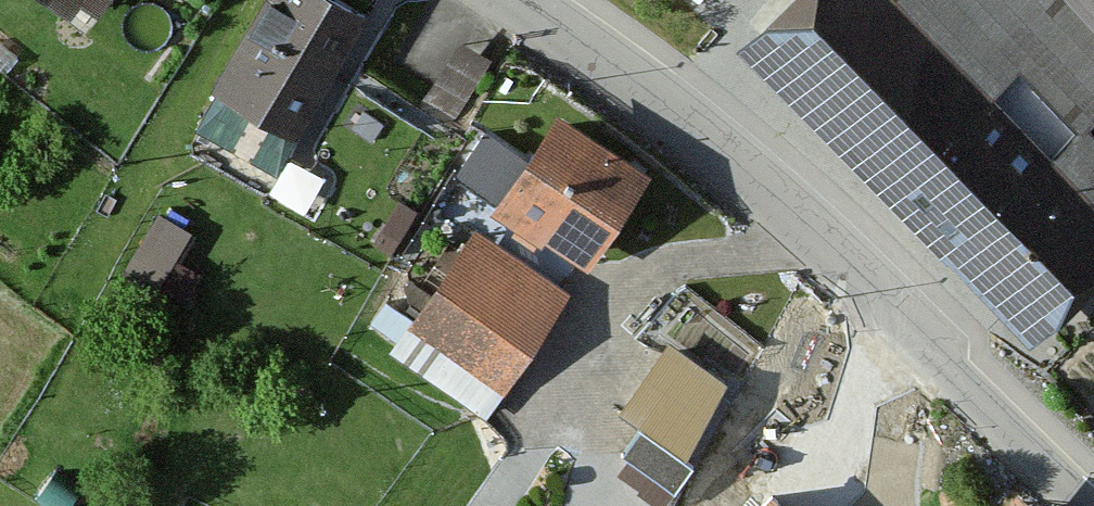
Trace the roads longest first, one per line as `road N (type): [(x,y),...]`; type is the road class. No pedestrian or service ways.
road 1 (tertiary): [(519,0),(734,157),(1093,494)]

